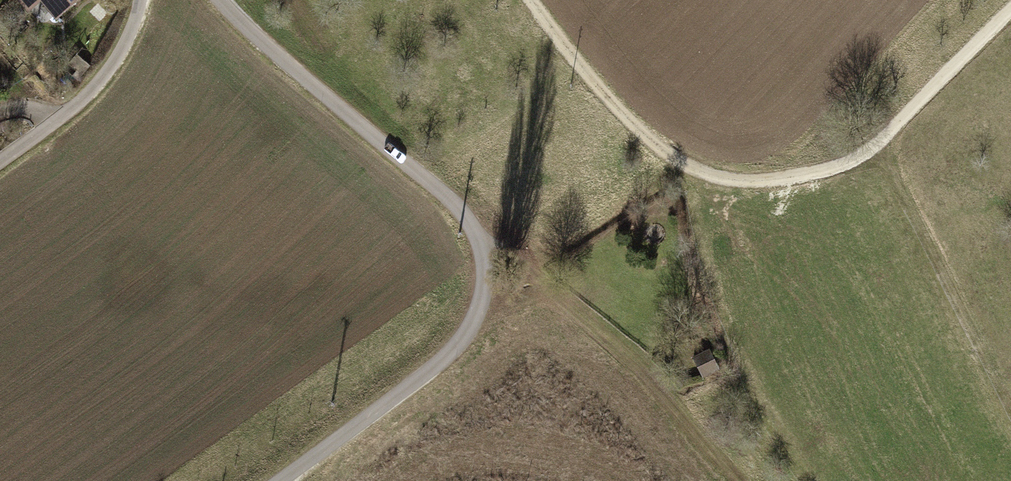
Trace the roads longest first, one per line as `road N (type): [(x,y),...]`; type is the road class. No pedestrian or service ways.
road 1 (unclassified): [(212,0),(228,25),(470,197),(489,260),(491,301),(466,342),(276,480)]
road 2 (track): [(1010,3),(862,156),(779,180),(692,163),(615,109),(539,0)]
road 3 (track): [(745,480),(524,269),(470,197)]
road 4 (residential): [(140,0),(120,55),(93,90),(0,162)]

